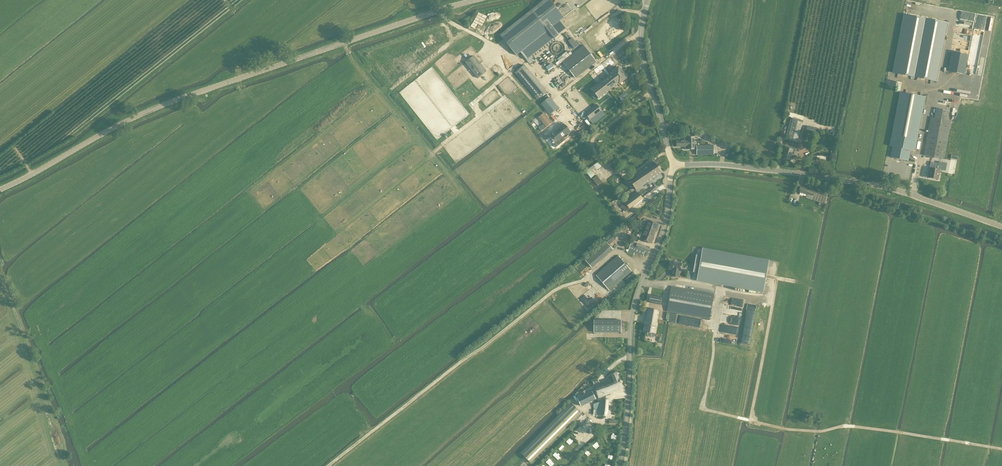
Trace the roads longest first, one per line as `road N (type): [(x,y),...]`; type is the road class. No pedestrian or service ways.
road 1 (tertiary): [(0,190),(172,102),(479,0)]
road 2 (tertiary): [(1001,227),(875,187),(671,165)]
road 3 (track): [(328,465),(555,291),(590,277)]
road 4 (unclassified): [(619,465),(635,302),(664,230),(671,165)]
road 5 (track): [(646,72),(621,94),(595,102),(452,24)]
road 6 (track): [(0,278),(38,374),(62,465)]
road 7 (tertiary): [(671,165),(642,57),(647,0)]

